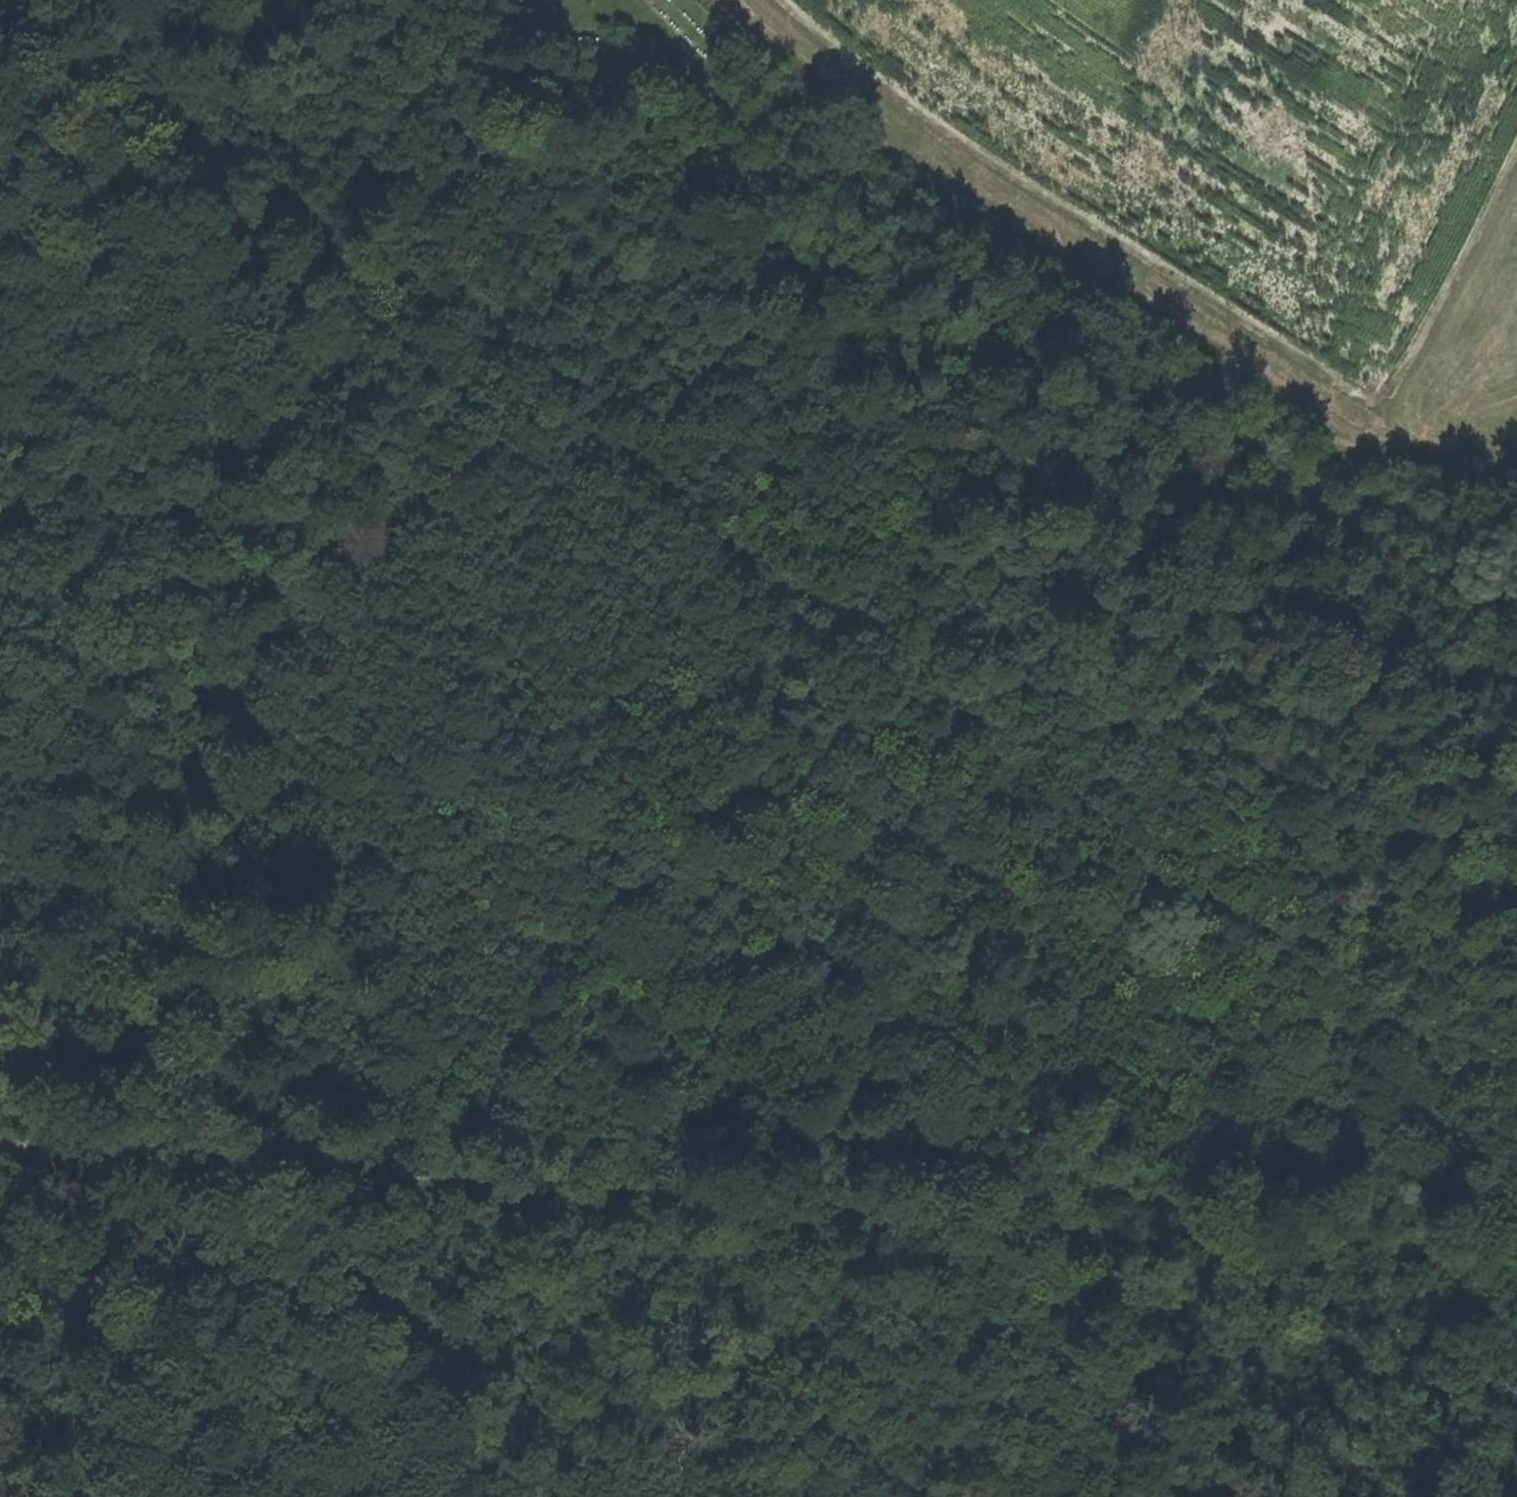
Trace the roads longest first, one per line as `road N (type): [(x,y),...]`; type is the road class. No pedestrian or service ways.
road 1 (track): [(1516,983),(1157,878),(997,755),(906,638),(754,549),(485,311),(362,246),(81,30),(58,0)]

